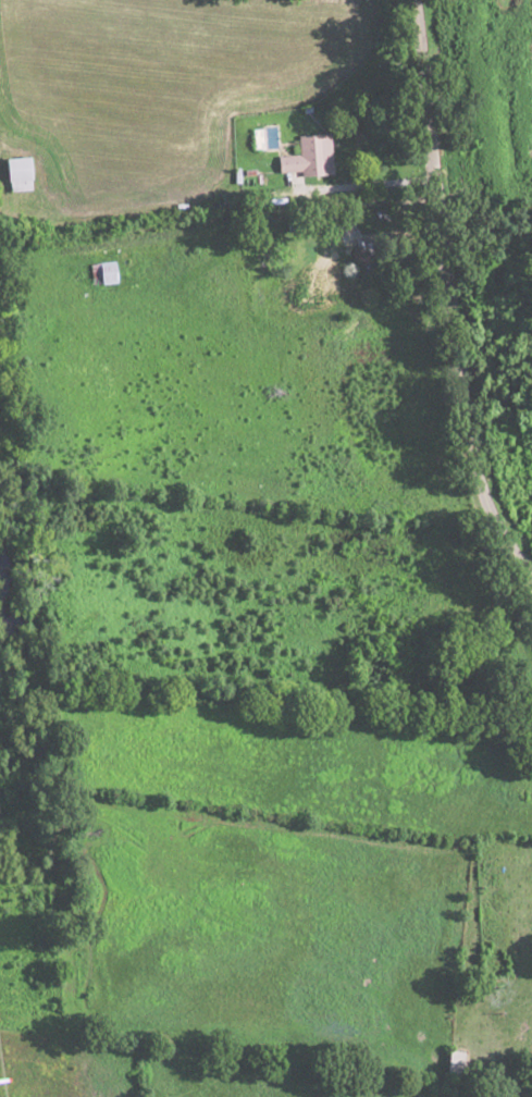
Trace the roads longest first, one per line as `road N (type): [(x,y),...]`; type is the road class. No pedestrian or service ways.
road 1 (residential): [(531,573),(519,565),(468,439),(405,0)]

